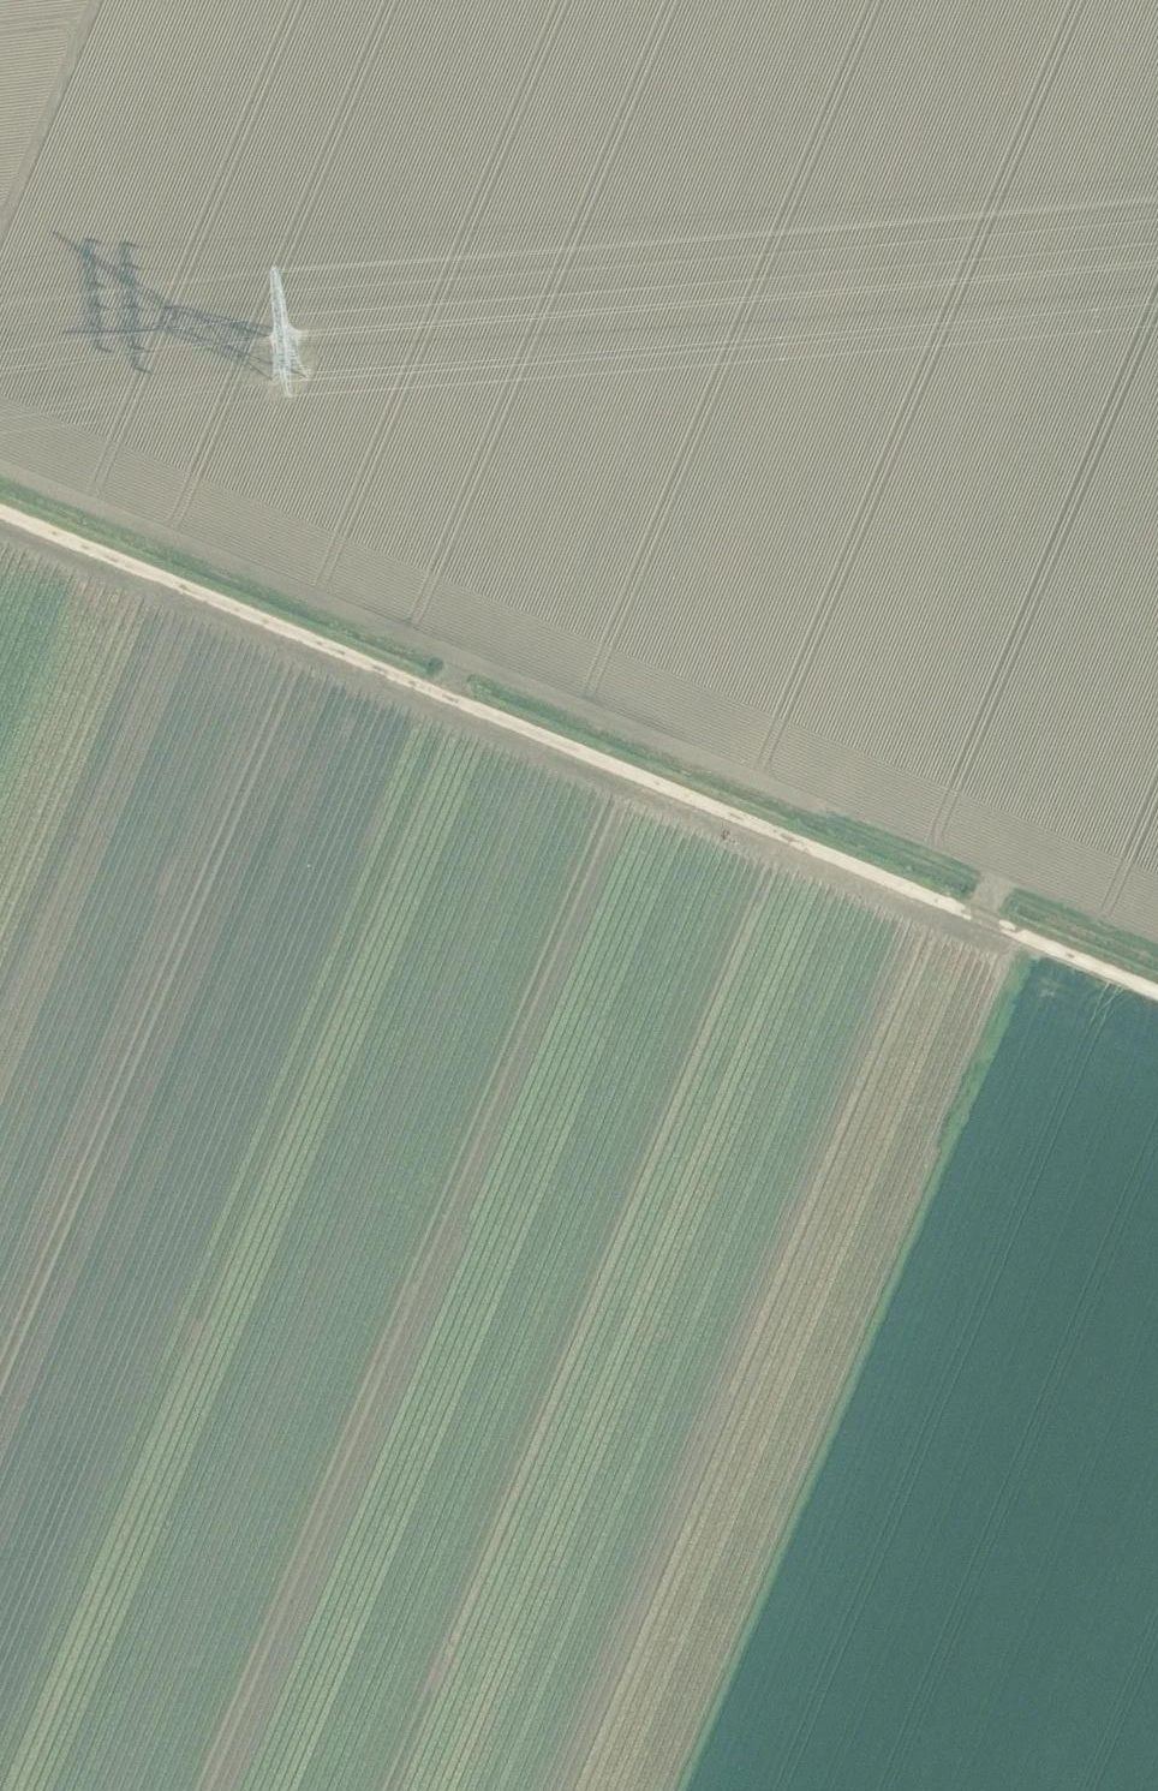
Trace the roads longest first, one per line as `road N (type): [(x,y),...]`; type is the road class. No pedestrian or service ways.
road 1 (track): [(0,513),(1157,993)]

